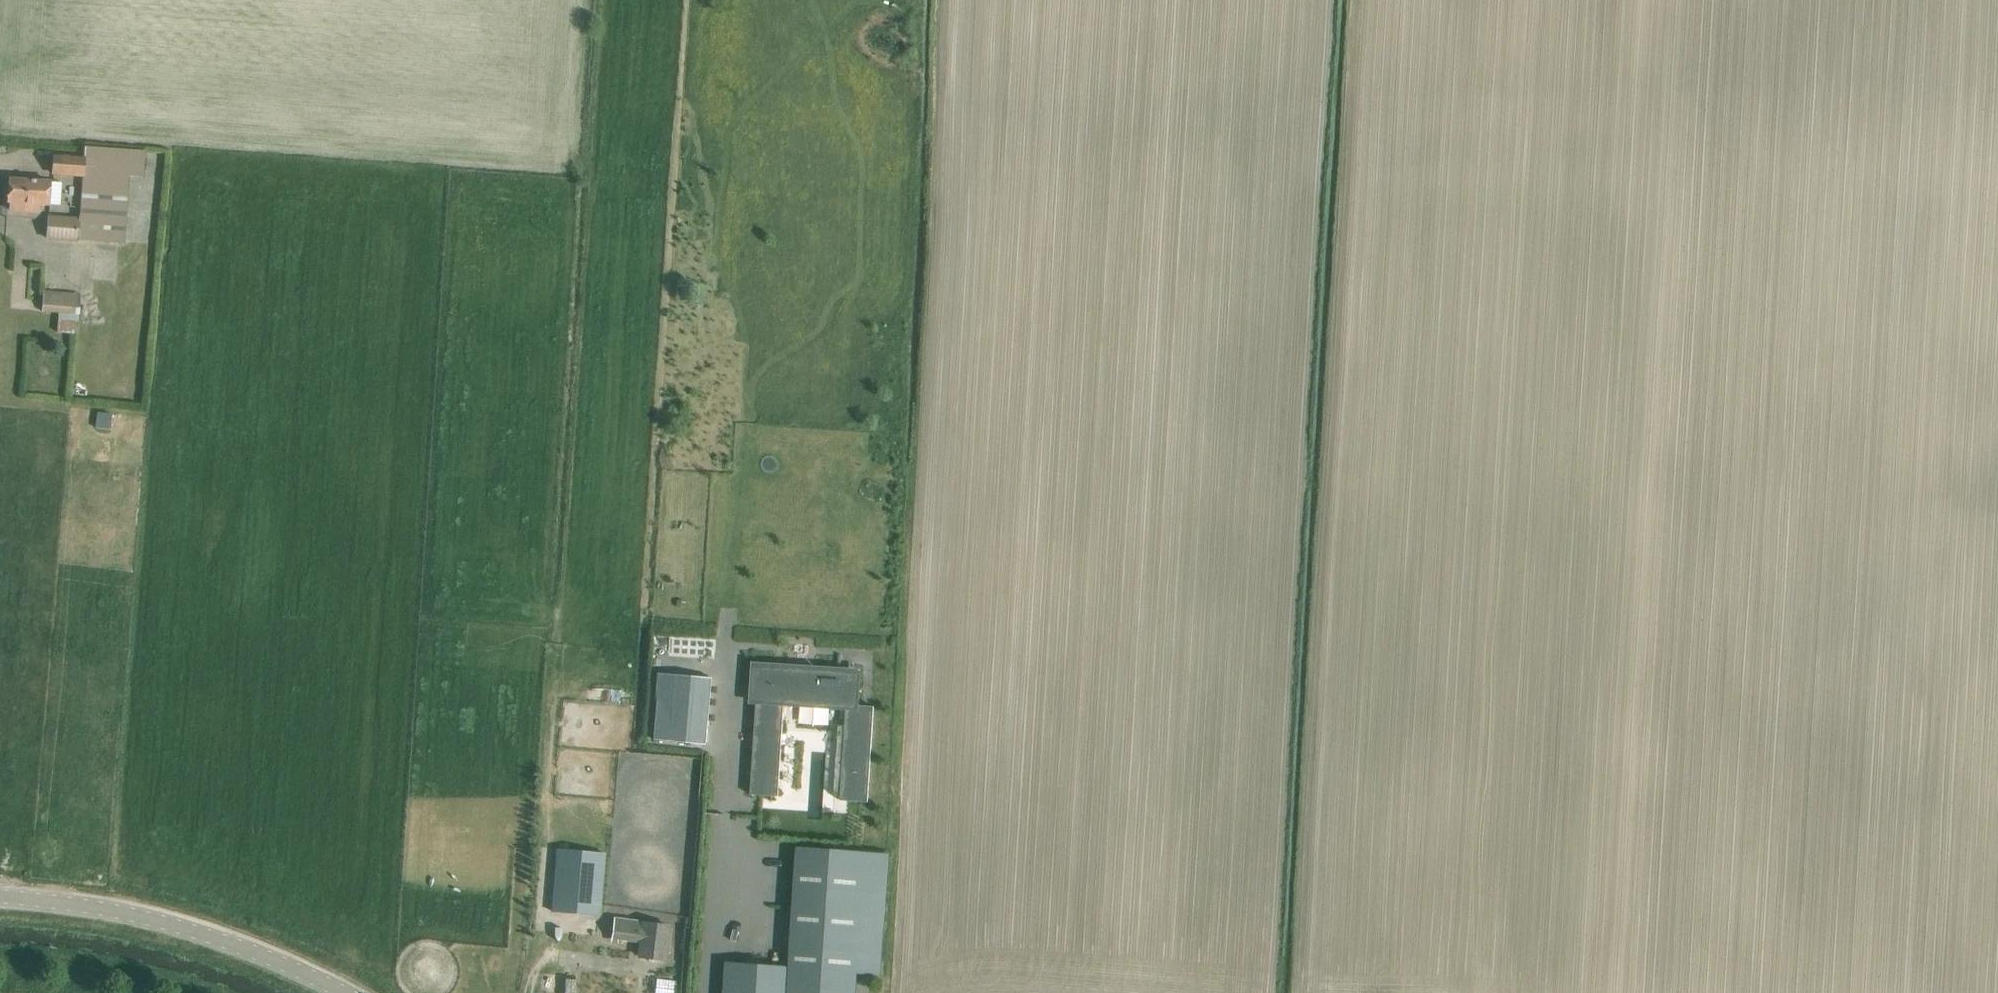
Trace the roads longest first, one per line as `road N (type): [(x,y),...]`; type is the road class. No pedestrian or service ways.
road 1 (unclassified): [(345,992),(228,941),(102,909),(0,903)]

